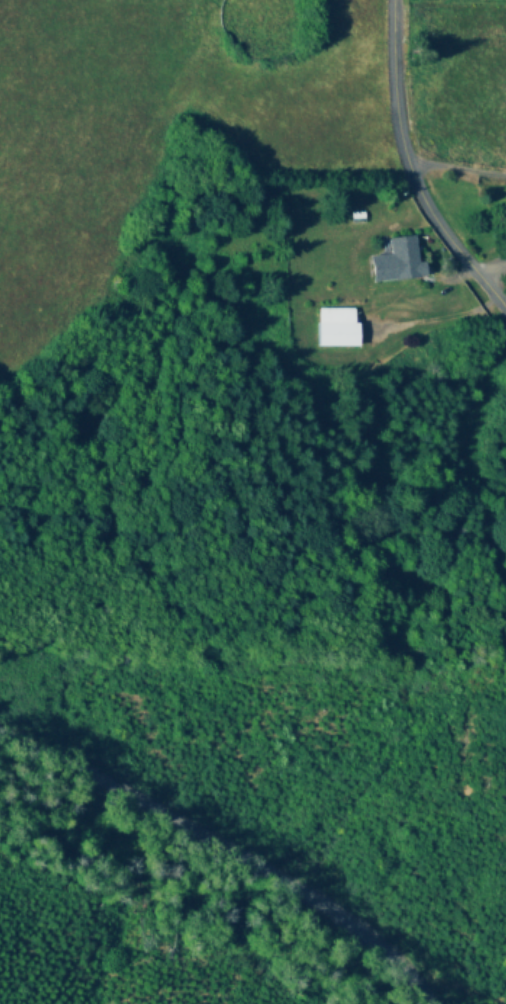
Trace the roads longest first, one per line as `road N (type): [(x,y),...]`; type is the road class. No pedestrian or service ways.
road 1 (residential): [(0,717),(238,828),(371,1003)]
road 2 (residential): [(505,310),(406,188),(390,126),(383,0)]

